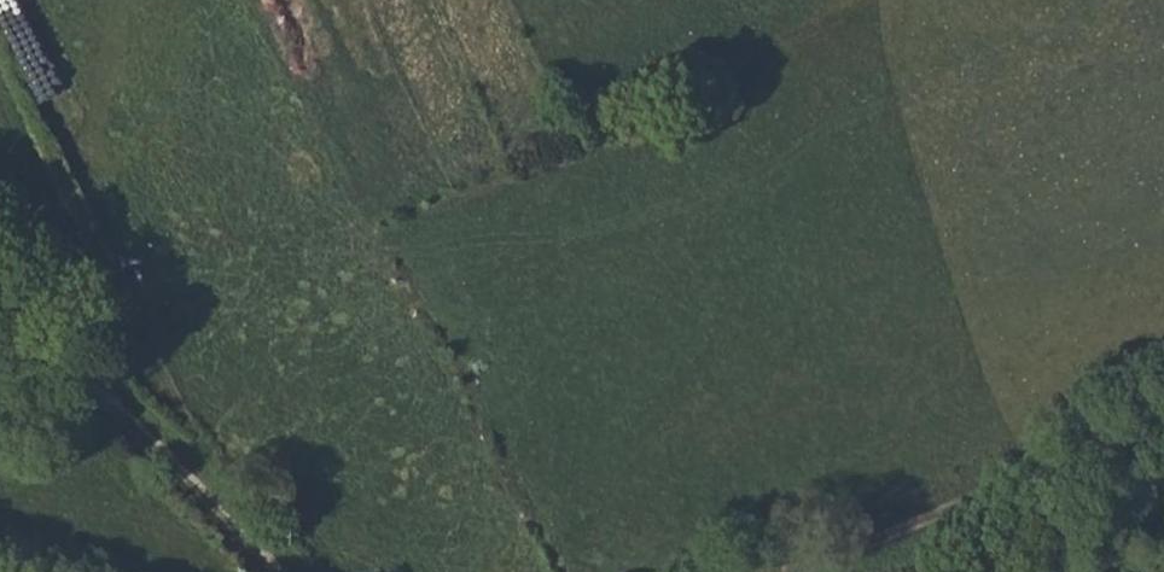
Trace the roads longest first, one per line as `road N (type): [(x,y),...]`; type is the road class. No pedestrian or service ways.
road 1 (track): [(279,571),(0,283)]
road 2 (track): [(799,571),(897,541),(1163,414)]

